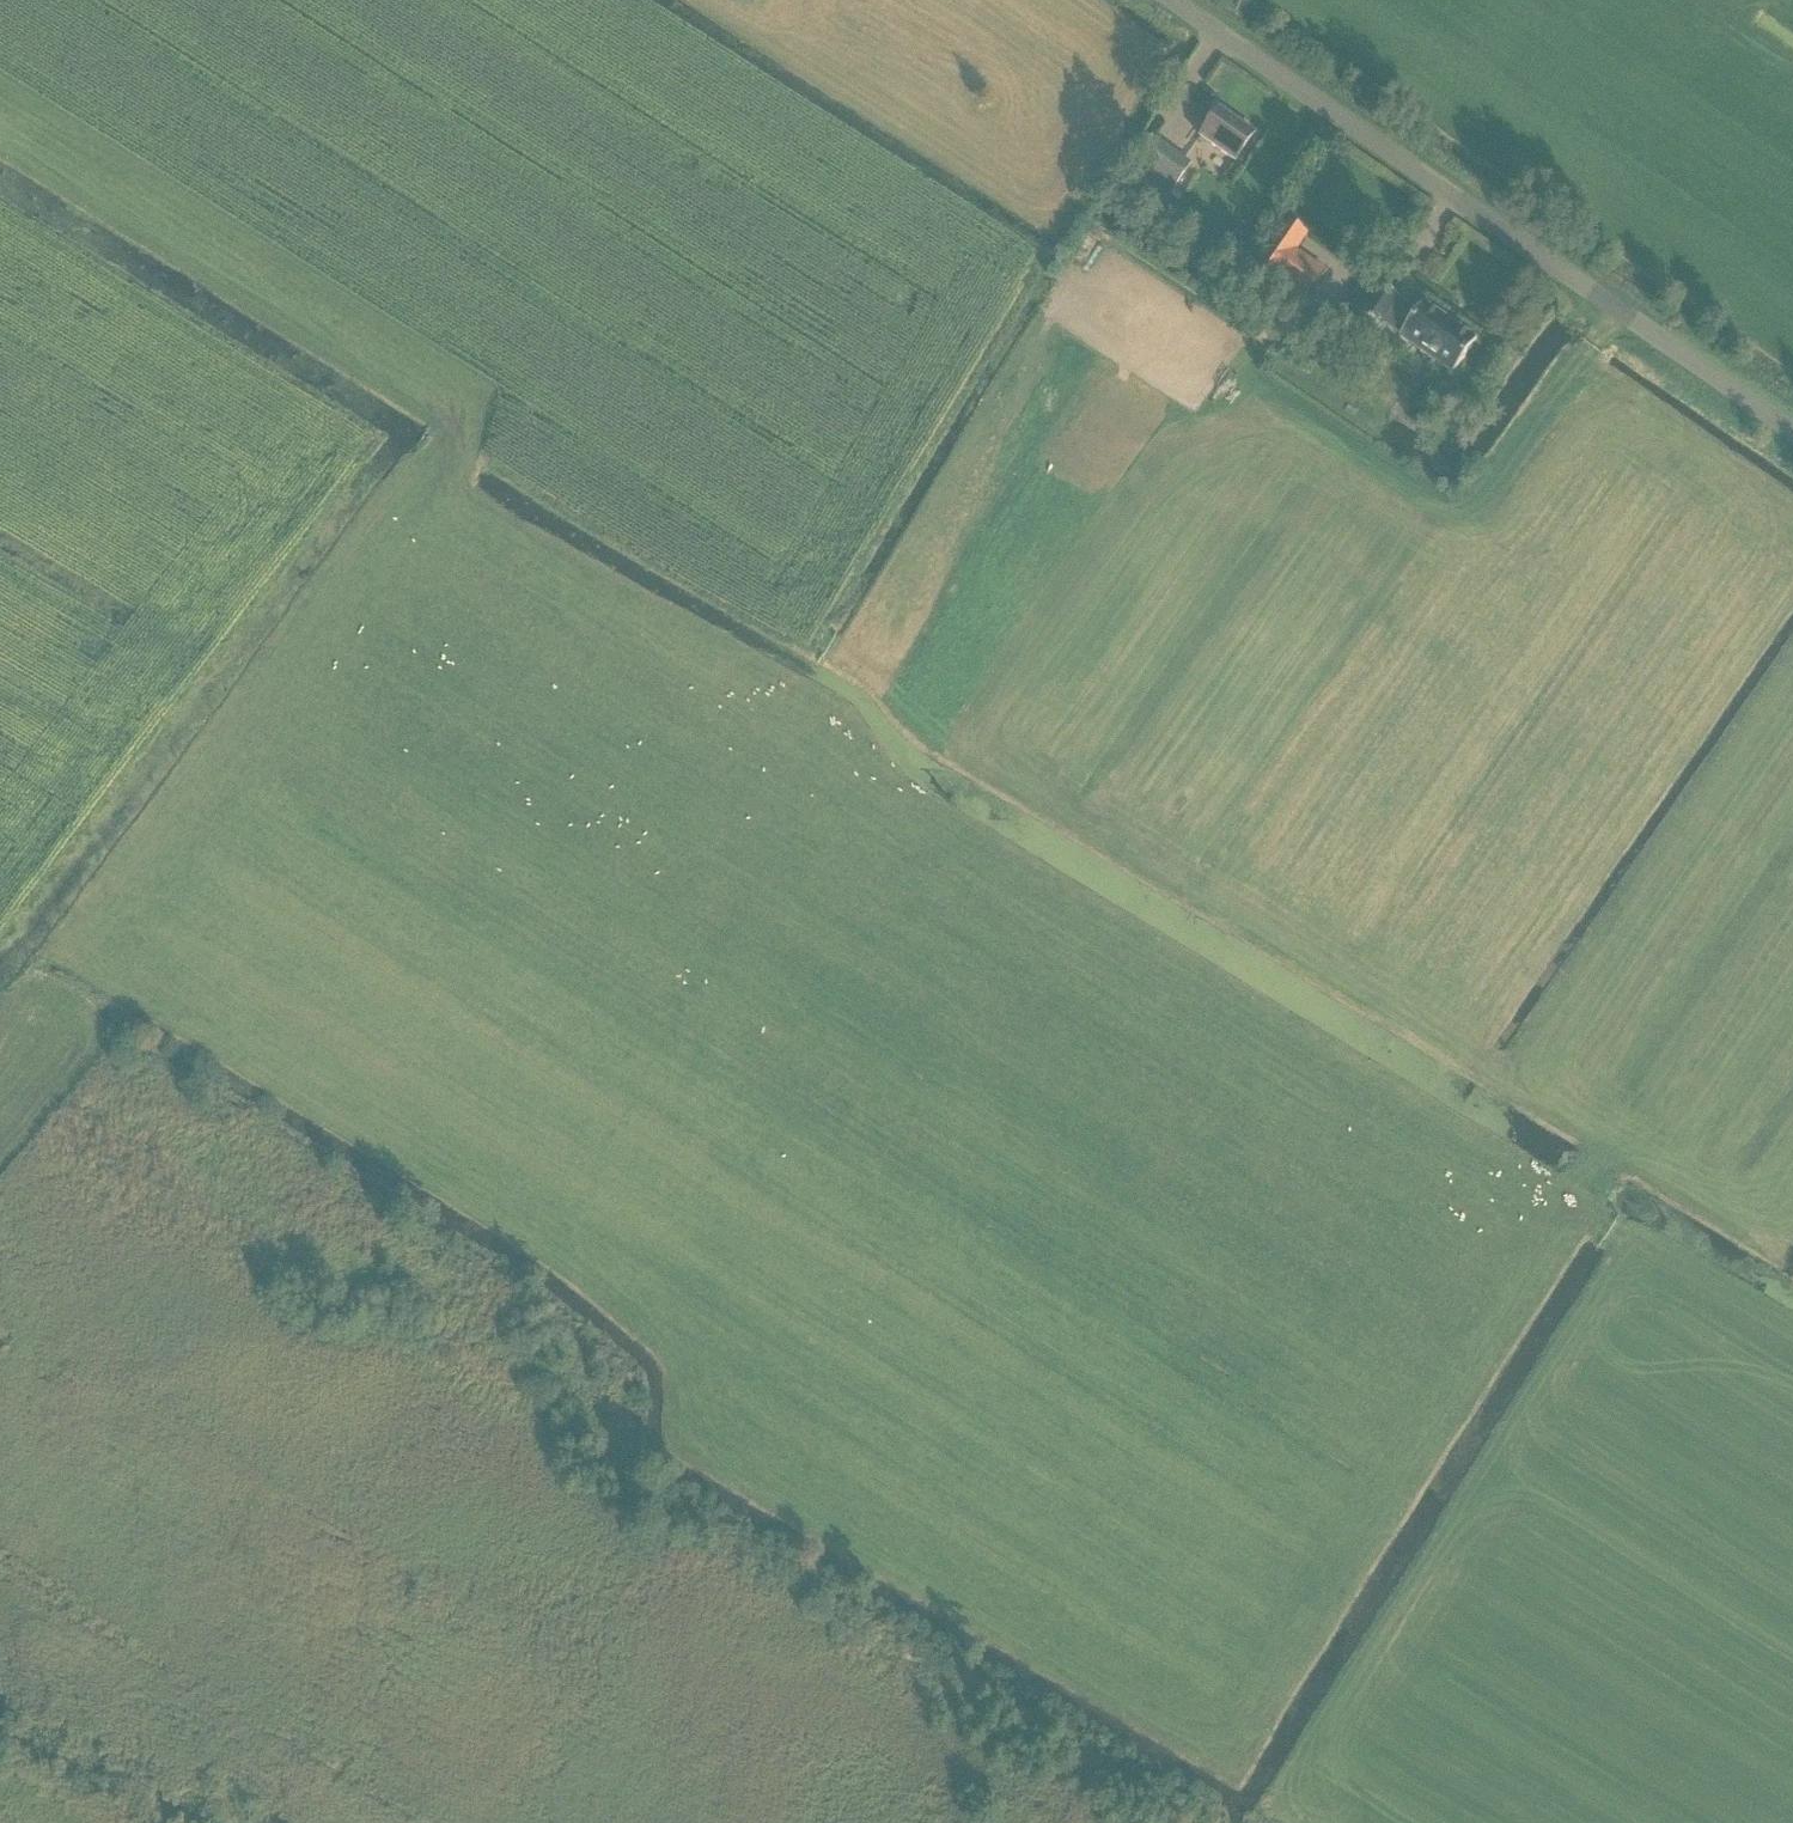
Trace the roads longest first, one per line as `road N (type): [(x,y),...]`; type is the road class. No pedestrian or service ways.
road 1 (unclassified): [(1792,437),(1166,0)]

